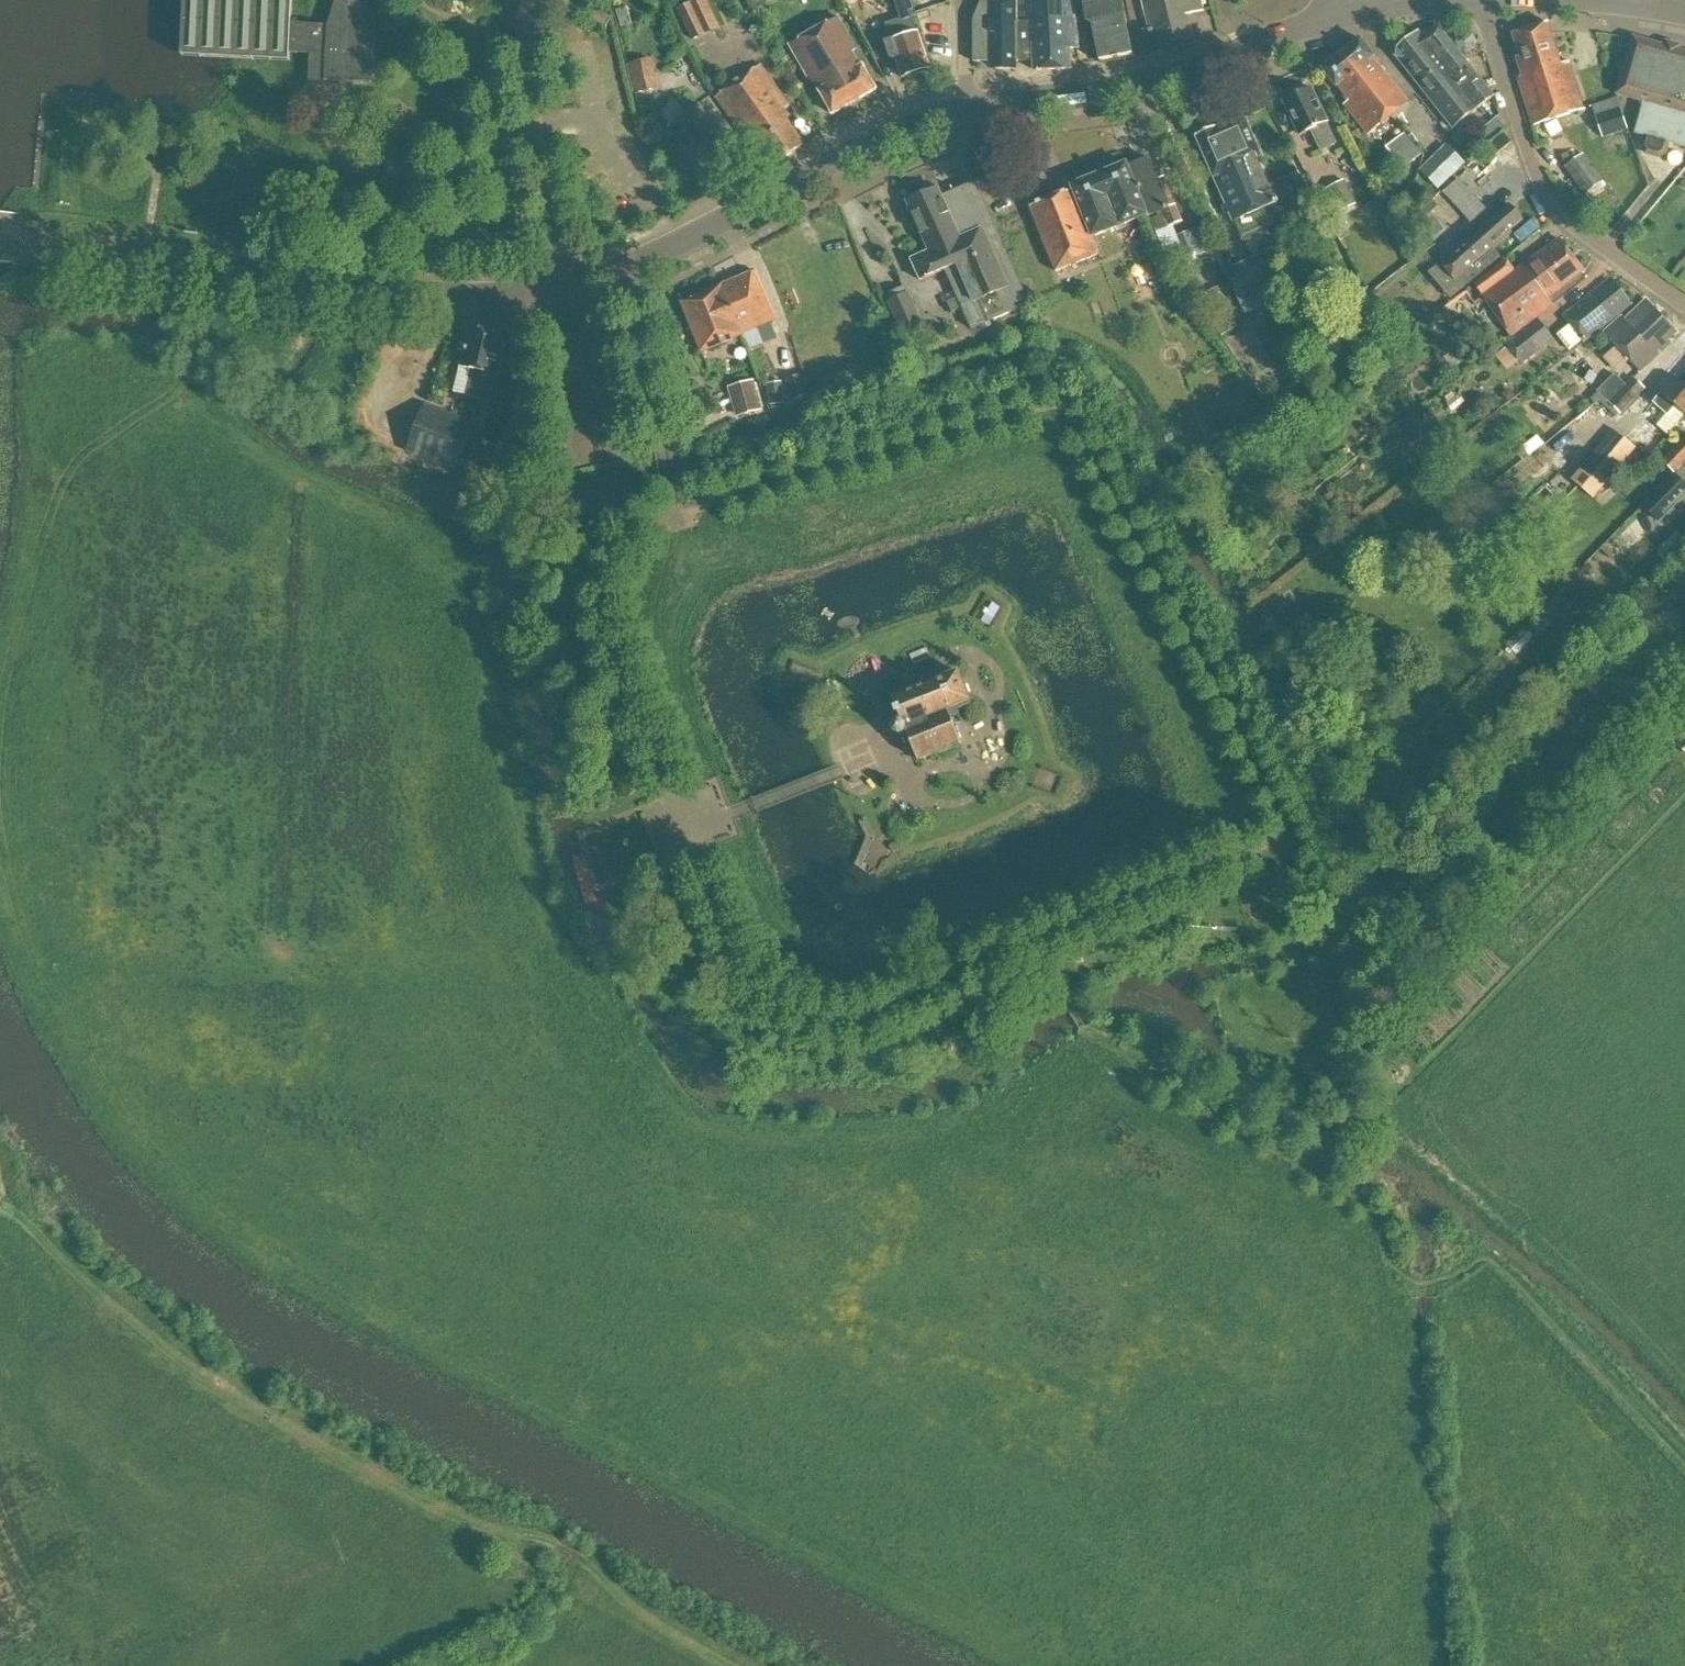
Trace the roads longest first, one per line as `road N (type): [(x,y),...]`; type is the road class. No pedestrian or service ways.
road 1 (tertiary): [(12,247),(392,294),(515,297),(625,269),(885,140),(971,111)]
road 2 (residential): [(1487,0),(1526,157),(1554,219),(1684,309)]
road 3 (tertiary): [(971,111),(1156,82),(1339,19)]

